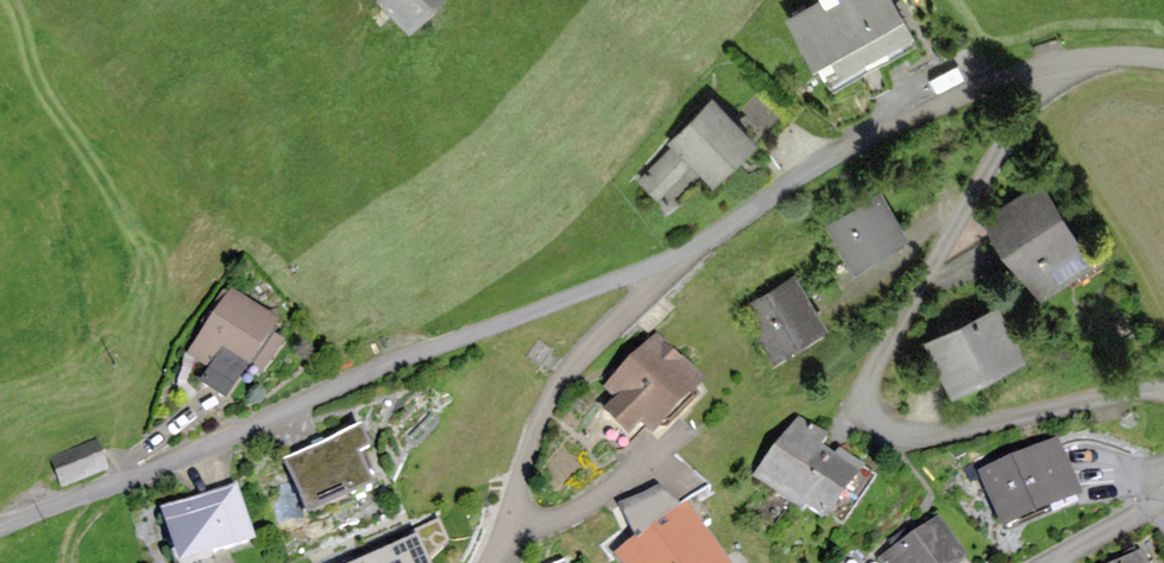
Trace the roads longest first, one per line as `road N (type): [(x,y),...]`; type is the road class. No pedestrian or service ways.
road 1 (unclassified): [(680,259),(420,354),(0,529)]
road 2 (residential): [(1062,66),(1002,140),(865,385),(862,405),(895,433),(918,436),(1163,389)]
road 3 (unclassified): [(1062,66),(933,95),(846,138),(680,259)]
road 4 (track): [(305,0),(398,123),(416,172),(420,354)]
road 5 (residential): [(680,259),(553,386),(486,562)]
road 6 (residential): [(1163,492),(1057,562)]

